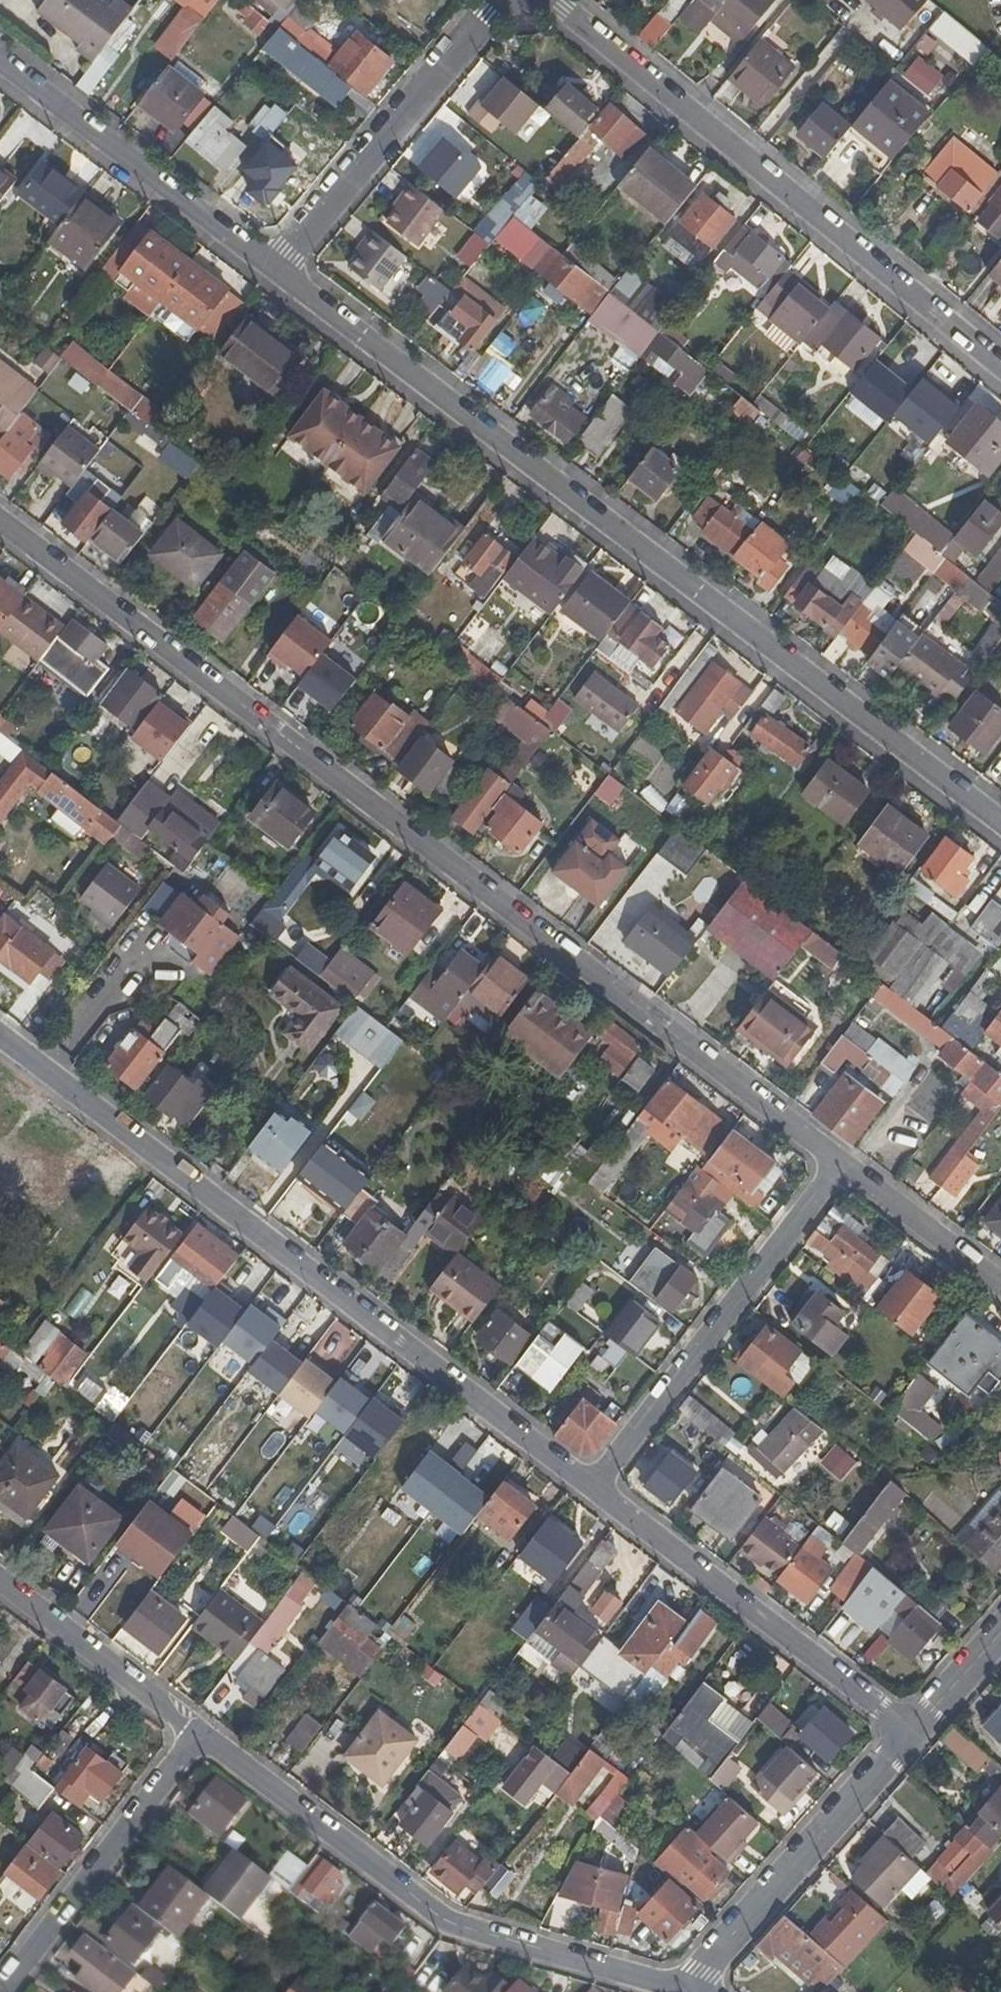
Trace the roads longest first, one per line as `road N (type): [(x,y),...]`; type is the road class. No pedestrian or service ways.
road 1 (residential): [(839,1164),(0,521)]
road 2 (residential): [(1000,822),(276,271)]
road 3 (residential): [(0,1035),(593,1488)]
road 4 (residential): [(551,0),(1000,366)]
road 5 (residential): [(200,1736),(454,1922),(679,1987)]
road 6 (residential): [(839,1164),(593,1488)]
road 7 (residential): [(593,1488),(912,1733)]
road 8 (residential): [(276,271),(500,0)]
road 9 (residential): [(276,271),(0,61)]
road 10 (residential): [(912,1733),(703,1971),(679,1987)]
road 11 (residential): [(200,1736),(1,1991)]
road 12 (residential): [(0,1580),(200,1736)]
road 13 (residential): [(1000,1285),(839,1164)]
road 14 (residential): [(1000,1635),(912,1733)]

